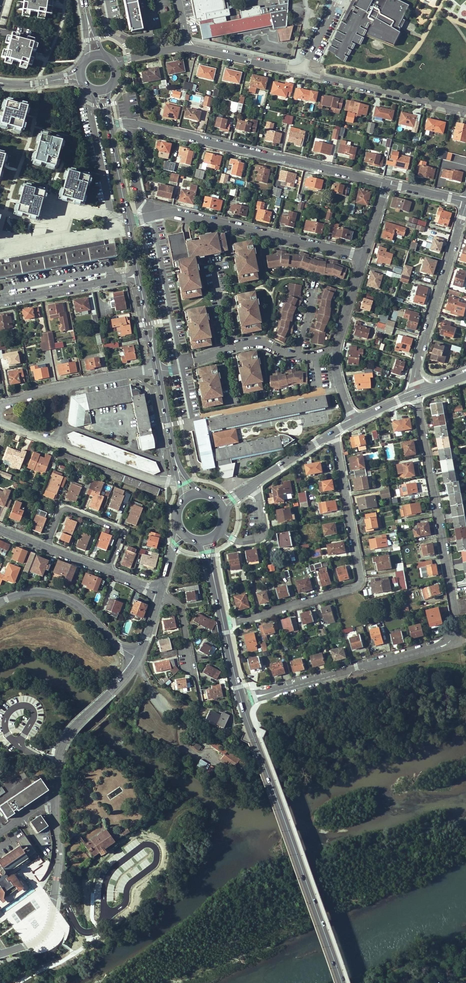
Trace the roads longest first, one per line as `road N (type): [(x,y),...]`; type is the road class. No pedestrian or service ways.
road 1 (residential): [(415,394),(465,639),(241,697)]
road 2 (tertiary): [(342,982),(241,697)]
road 3 (residential): [(225,625),(361,584),(334,431)]
road 4 (residential): [(109,122),(385,182)]
road 5 (residential): [(128,218),(173,213),(363,255)]
road 6 (residential): [(415,394),(465,201)]
road 7 (residential): [(0,955),(35,941),(50,922),(55,802)]
road 8 (residential): [(363,255),(333,361),(353,421)]
road 9 (residential): [(55,802),(64,743),(136,657)]
road 10 (residential): [(304,72),(465,110)]
road 11 (residential): [(0,602),(35,590),(57,594),(136,657)]
road 12 (residential): [(47,544),(62,505),(123,529),(108,570)]
road 13 (residential): [(89,85),(111,210),(128,218)]
road 14 (residential): [(0,299),(138,273)]
road 15 (residential): [(59,442),(160,482),(178,479)]

